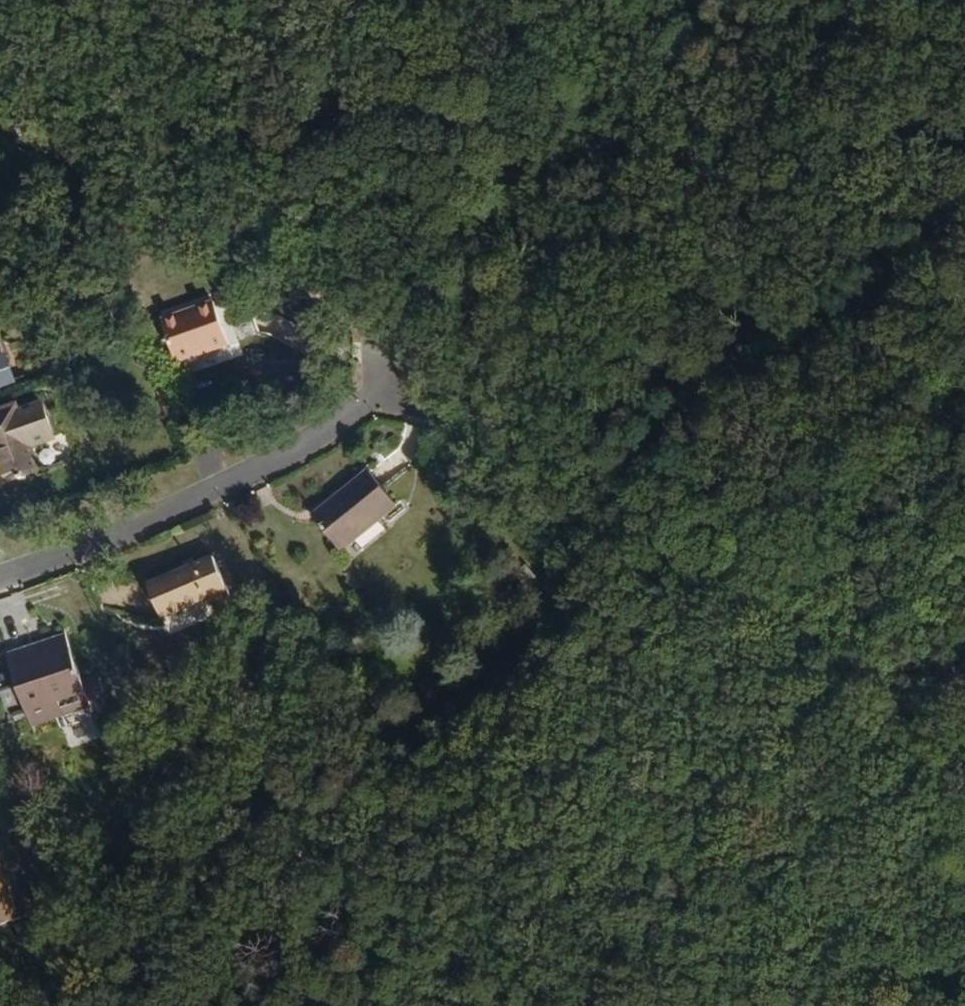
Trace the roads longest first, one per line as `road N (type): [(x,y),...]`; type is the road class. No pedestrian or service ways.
road 1 (track): [(606,616),(439,412),(392,372),(424,331),(964,131)]
road 2 (track): [(606,616),(144,1005)]
road 3 (residential): [(0,572),(284,460),(392,372),(367,335)]
road 4 (track): [(964,346),(731,514),(606,616)]
road 5 (residential): [(0,126),(342,313),(367,335)]

